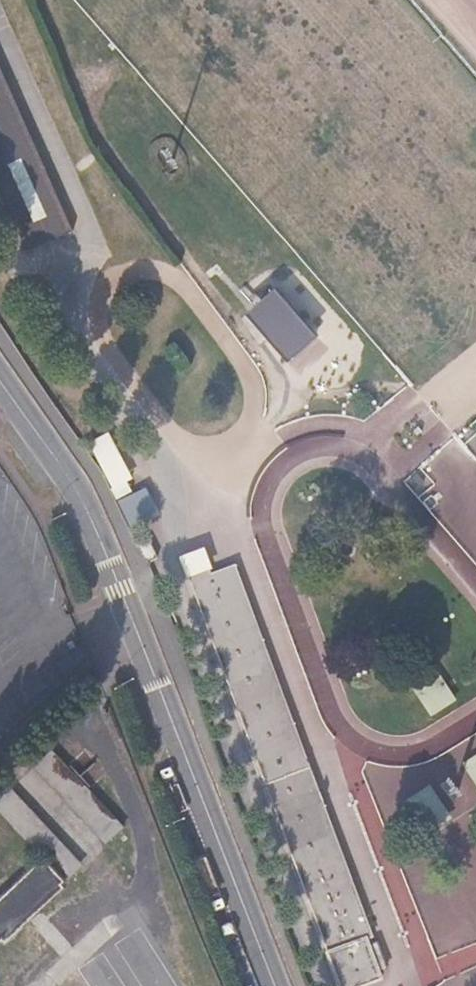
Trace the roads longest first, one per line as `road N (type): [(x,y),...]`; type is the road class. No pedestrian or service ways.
road 1 (tertiary): [(0,380),(97,532),(276,985)]
road 2 (track): [(86,100),(109,152),(285,389),(318,397),(391,389),(405,412)]
road 3 (track): [(98,310),(47,299),(29,278),(0,205)]
road 4 (track): [(475,376),(446,401),(405,412),(357,456)]

